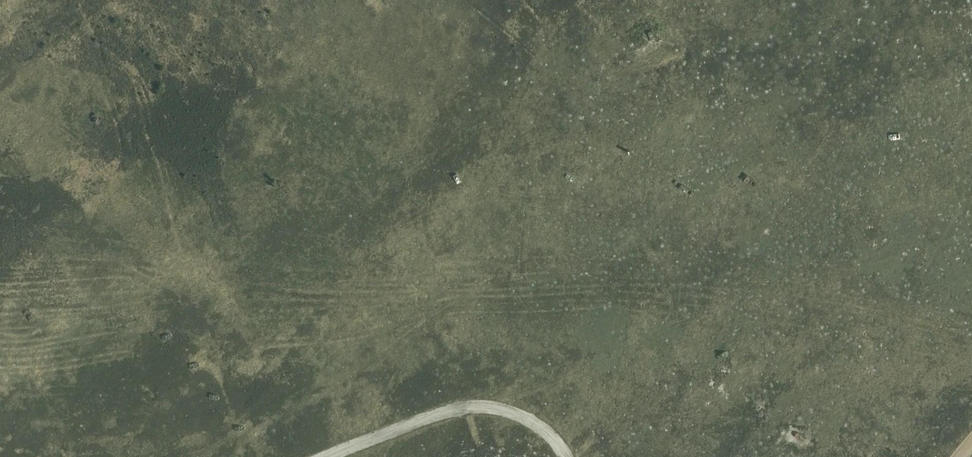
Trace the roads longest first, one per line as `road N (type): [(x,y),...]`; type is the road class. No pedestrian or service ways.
road 1 (track): [(330,456),(478,407),(536,425),(567,456)]

